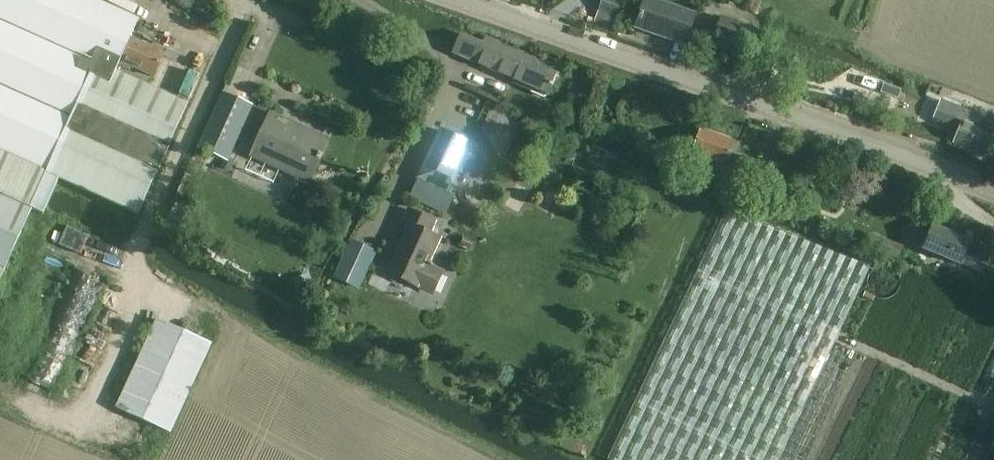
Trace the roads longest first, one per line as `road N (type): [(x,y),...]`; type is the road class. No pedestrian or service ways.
road 1 (tertiary): [(993,192),(454,0)]
road 2 (track): [(250,1),(127,269),(122,342),(86,425)]

